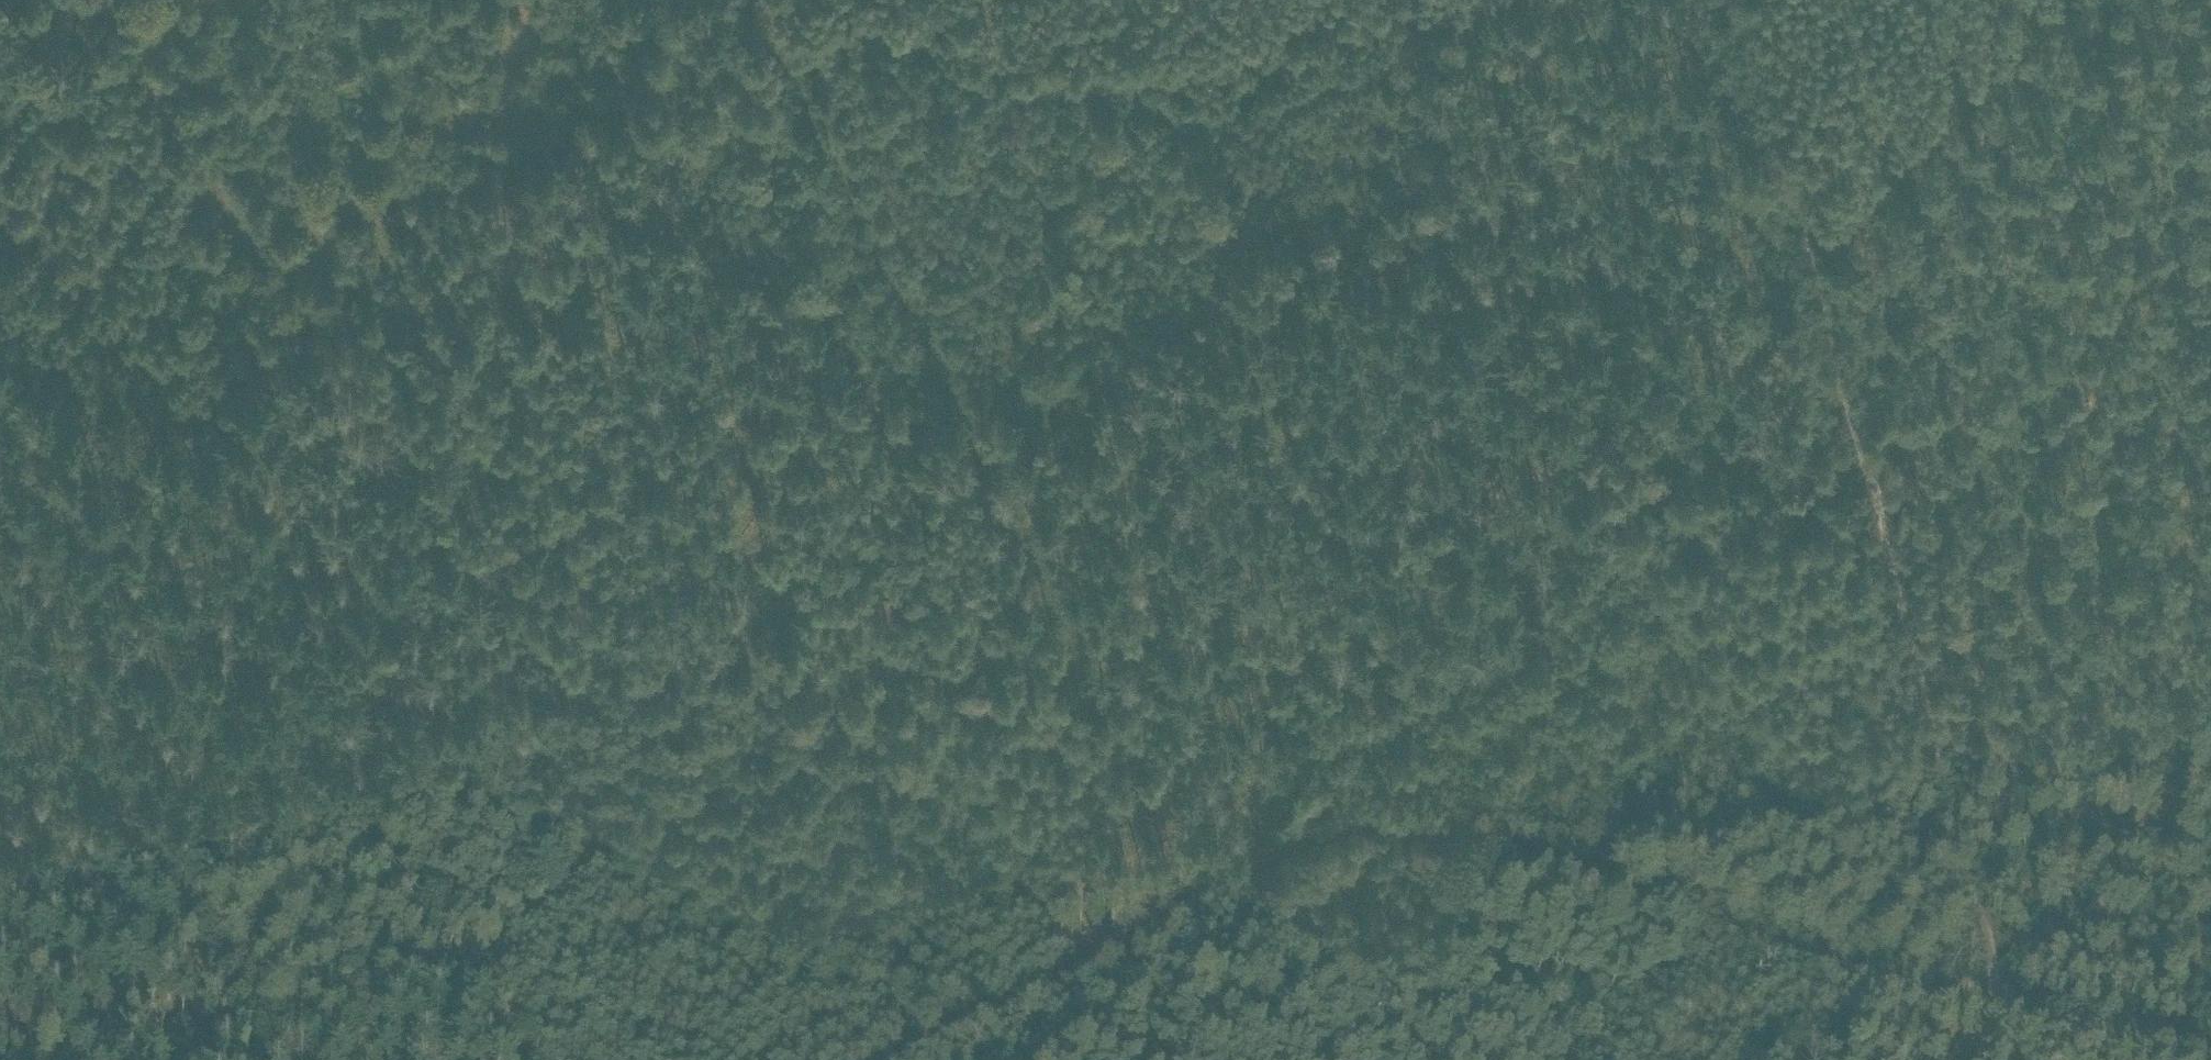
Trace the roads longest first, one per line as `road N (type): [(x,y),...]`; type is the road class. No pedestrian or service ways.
road 1 (track): [(1729,0),(1983,947),(1988,1013),(2153,1059)]

